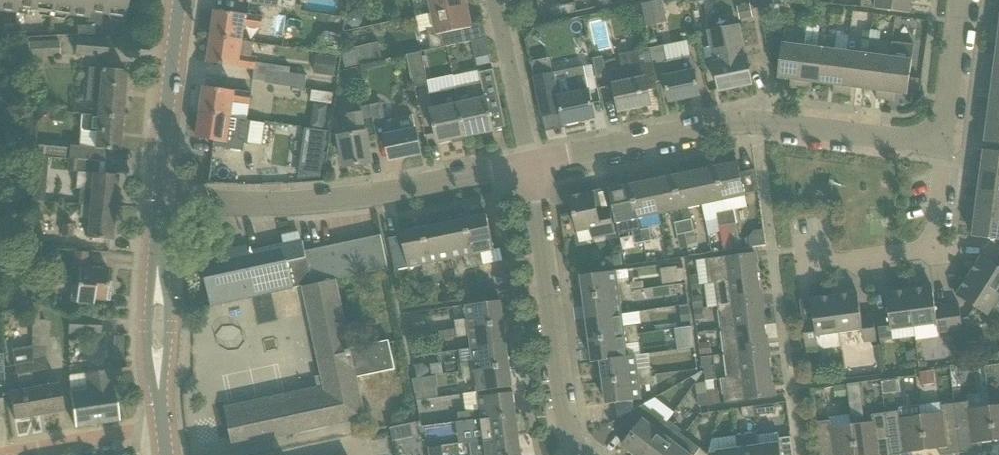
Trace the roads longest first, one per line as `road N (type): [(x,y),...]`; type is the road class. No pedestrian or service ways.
road 1 (residential): [(541,166),(720,121),(765,117),(947,141)]
road 2 (residential): [(159,204),(317,201),(541,166)]
road 3 (residential): [(541,166),(579,441),(597,454)]
road 4 (residential): [(801,239),(830,259),(944,256),(947,141)]
road 5 (secondary): [(159,204),(142,337),(146,385),(163,428)]
road 6 (secondary): [(163,428),(177,321),(159,204)]
road 7 (secondary): [(159,204),(185,0)]
road 8 (residential): [(541,166),(504,0)]
road 9 (residential): [(7,454),(163,428)]
road 10 (residential): [(947,141),(965,0)]

